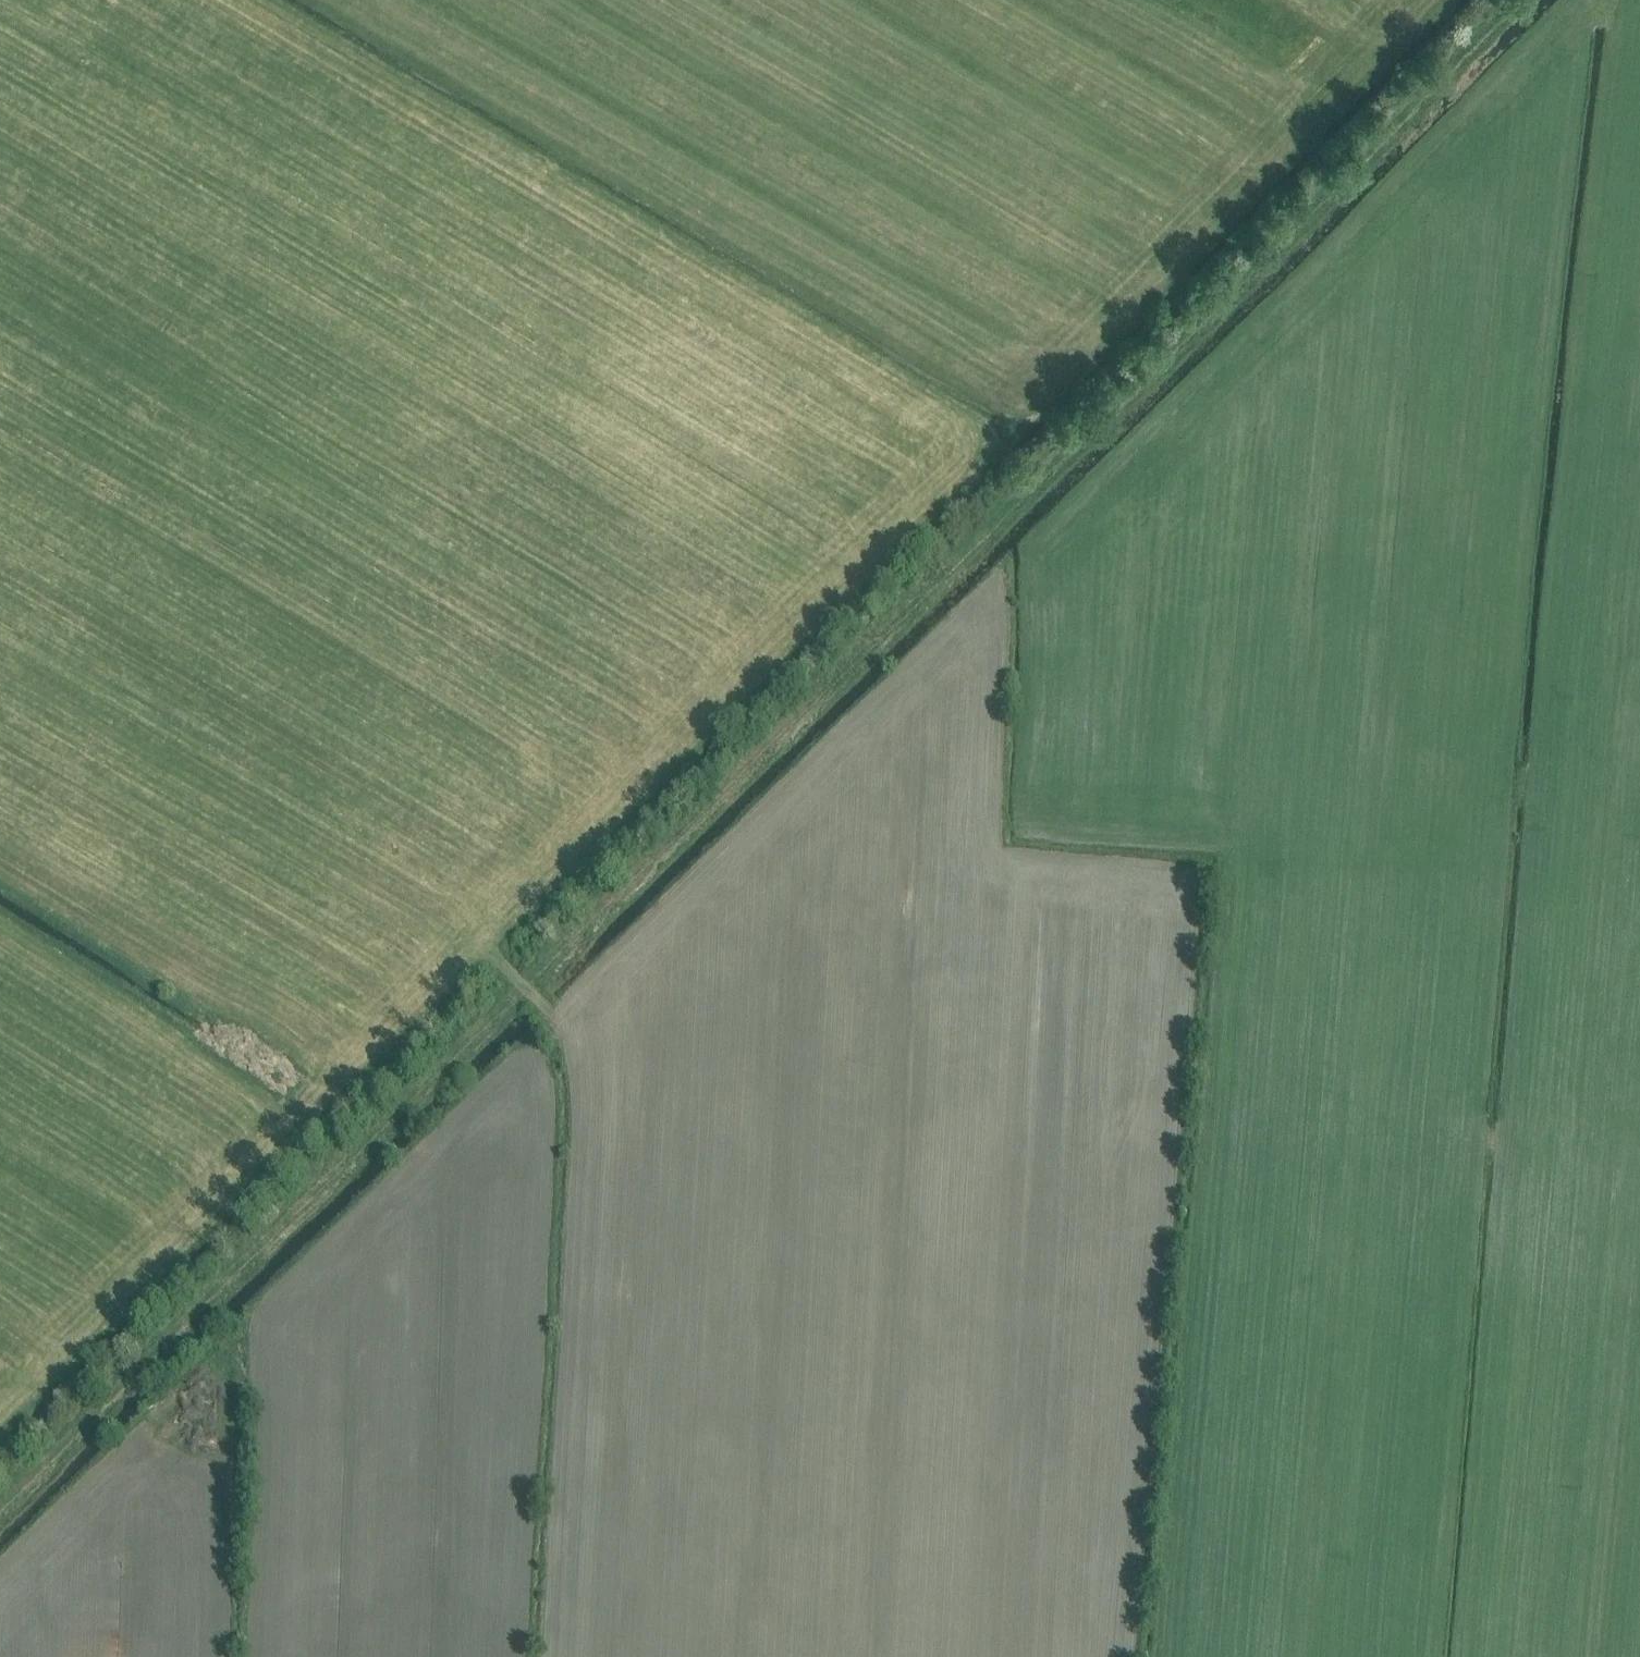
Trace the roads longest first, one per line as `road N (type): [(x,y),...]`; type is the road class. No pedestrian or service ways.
road 1 (track): [(0,1511),(1522,0)]
road 2 (track): [(552,1656),(581,1118),(572,1049),(530,989)]

